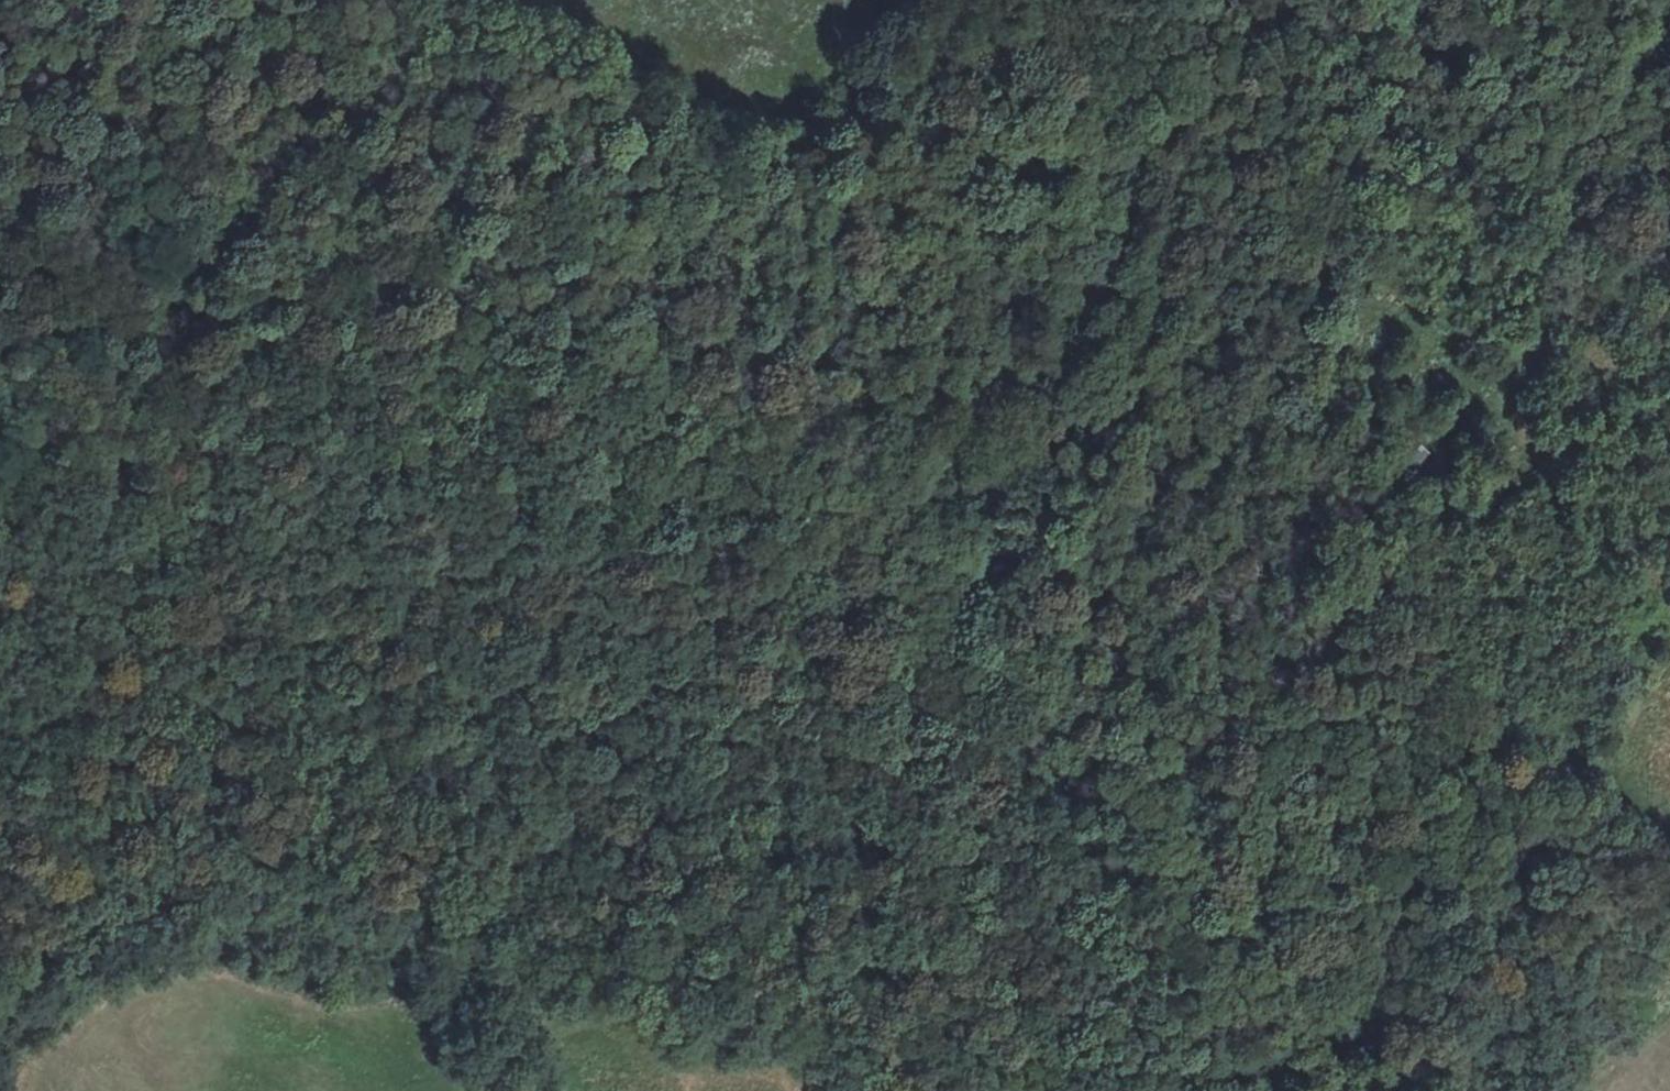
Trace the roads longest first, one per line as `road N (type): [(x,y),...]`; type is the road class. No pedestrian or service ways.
road 1 (track): [(1669,262),(1405,127),(1335,111),(1194,120),(1147,134)]
road 2 (track): [(1669,27),(1647,40),(1388,58),(1191,95),(1147,134)]

